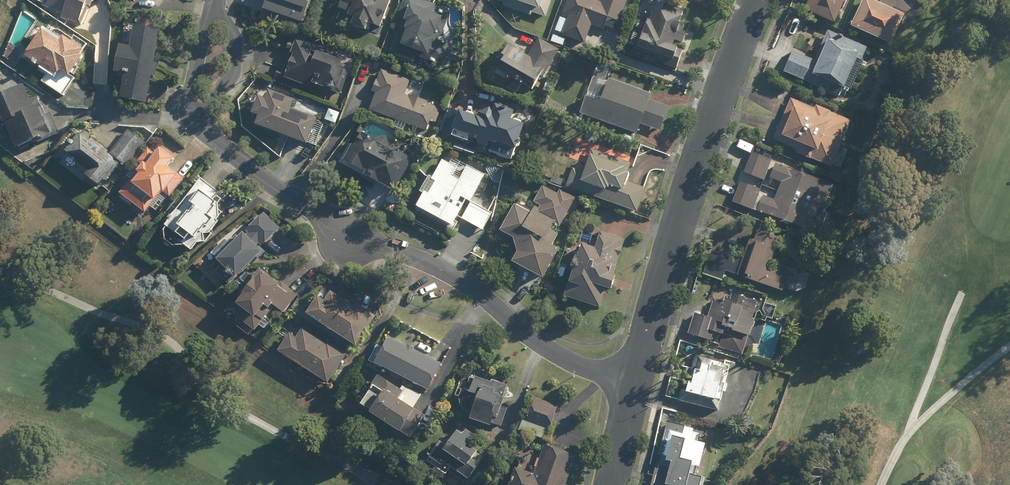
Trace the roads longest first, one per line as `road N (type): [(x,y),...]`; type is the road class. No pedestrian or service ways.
road 1 (residential): [(634,385),(550,350),(484,294),(435,266),(352,239),(228,150),(202,122)]
road 2 (residential): [(634,385),(716,105),(757,0)]
road 3 (residential): [(217,1),(236,61),(202,122)]
road 4 (residential): [(202,122),(193,90),(217,1)]

